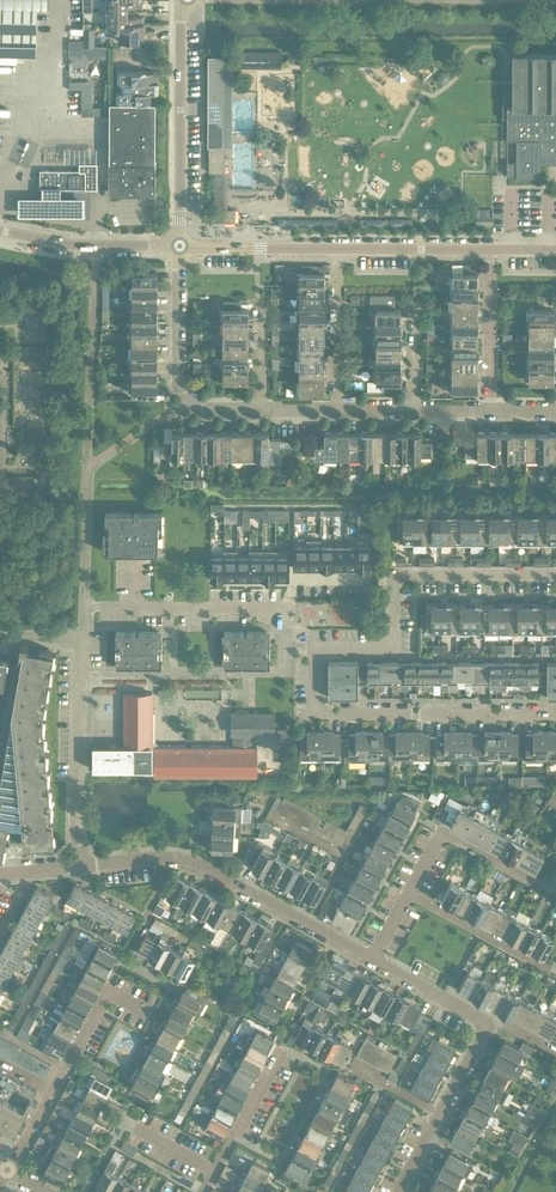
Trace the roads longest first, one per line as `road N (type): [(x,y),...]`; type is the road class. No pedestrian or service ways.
road 1 (residential): [(78,866),(84,607),(287,608)]
road 2 (residential): [(373,959),(193,862),(78,866)]
road 3 (residential): [(555,573),(404,574),(394,580),(387,646),(314,652)]
road 4 (residential): [(555,715),(326,714),(311,694),(314,652)]
road 5 (tertiary): [(180,246),(181,0)]
road 6 (residential): [(341,251),(555,250)]
road 7 (residential): [(8,1170),(108,991)]
road 8 (residential): [(399,1191),(483,1024)]
road 9 (tertiary): [(180,246),(72,243),(0,230)]
road 10 (residential): [(537,883),(442,833),(409,893)]
road 11 (residential): [(202,1191),(281,1047)]
road 12 (residential): [(180,410),(180,246)]
road 13 (residential): [(553,970),(409,893)]
road 14 (residential): [(180,246),(341,251)]
road 15 (residential): [(341,410),(341,251)]
road 16 (residential): [(483,1024),(373,959)]

